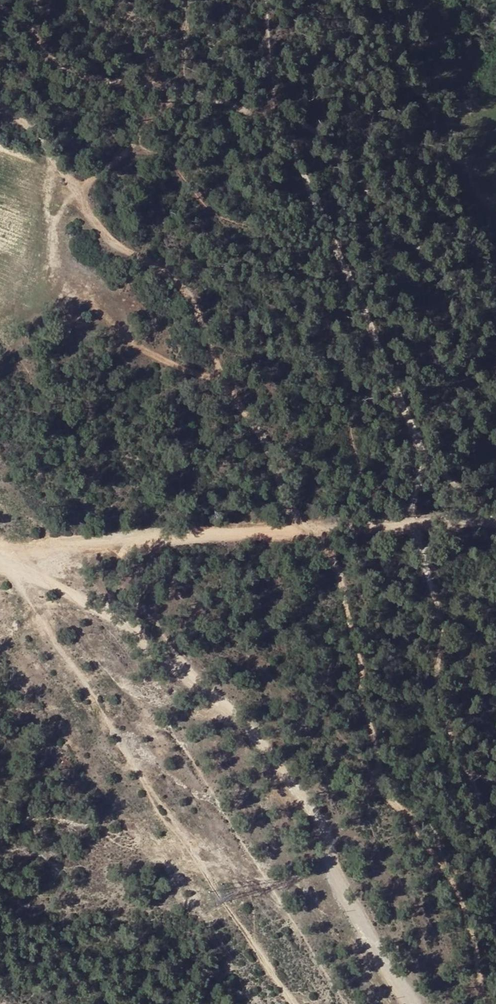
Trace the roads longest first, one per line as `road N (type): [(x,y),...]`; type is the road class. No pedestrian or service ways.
road 1 (track): [(0,552),(176,664),(234,720),(302,797),(340,897),(415,1003)]
road 2 (track): [(0,55),(95,80),(173,88),(316,135),(495,332)]
road 3 (track): [(0,95),(47,144),(103,233),(176,278),(195,300),(225,389),(267,445),(296,532)]
road 4 (track): [(7,552),(495,517)]
road 5 (track): [(76,190),(125,151),(179,90)]

